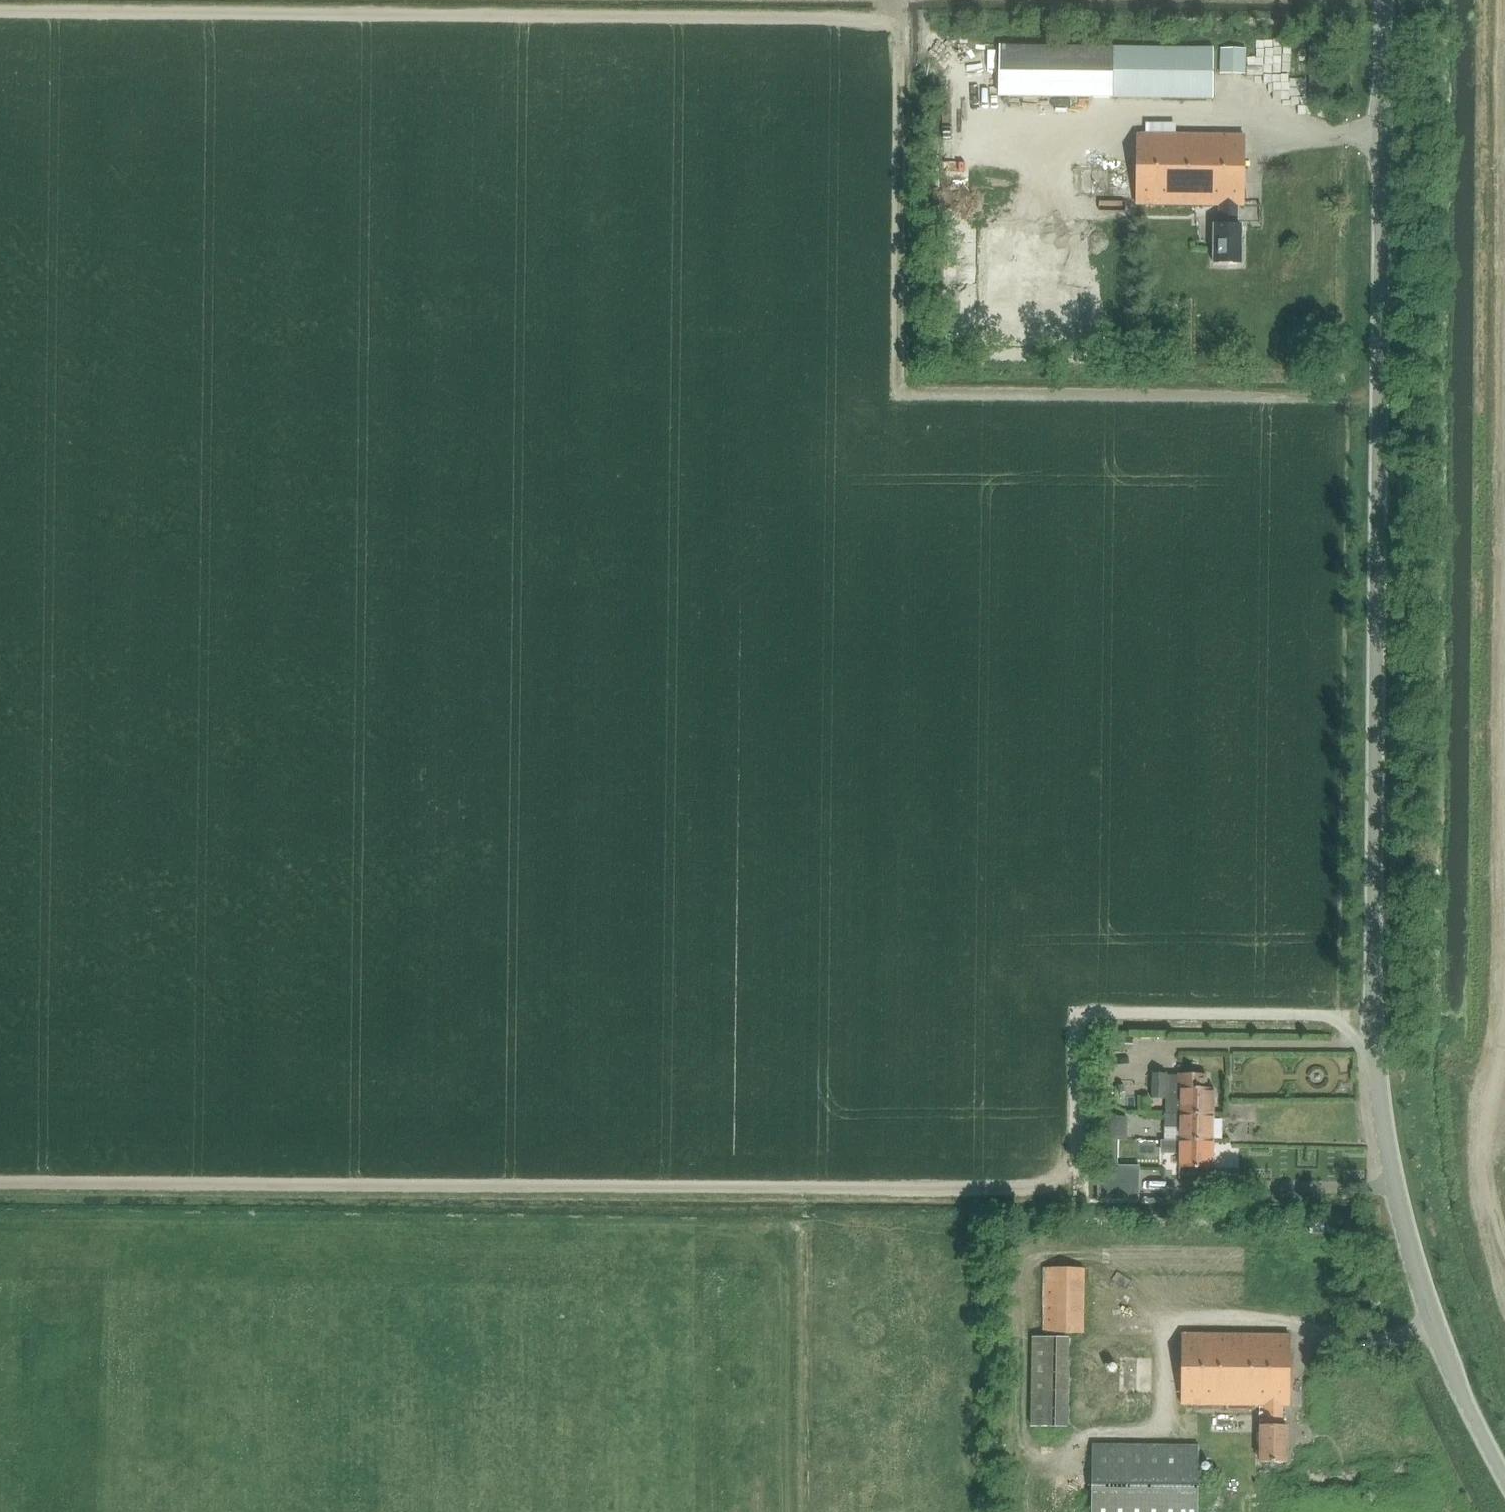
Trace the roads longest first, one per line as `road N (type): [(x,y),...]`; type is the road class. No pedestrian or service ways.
road 1 (unclassified): [(1504,1479),(1455,1378),(1410,1247),(1373,1032),(1383,0)]

